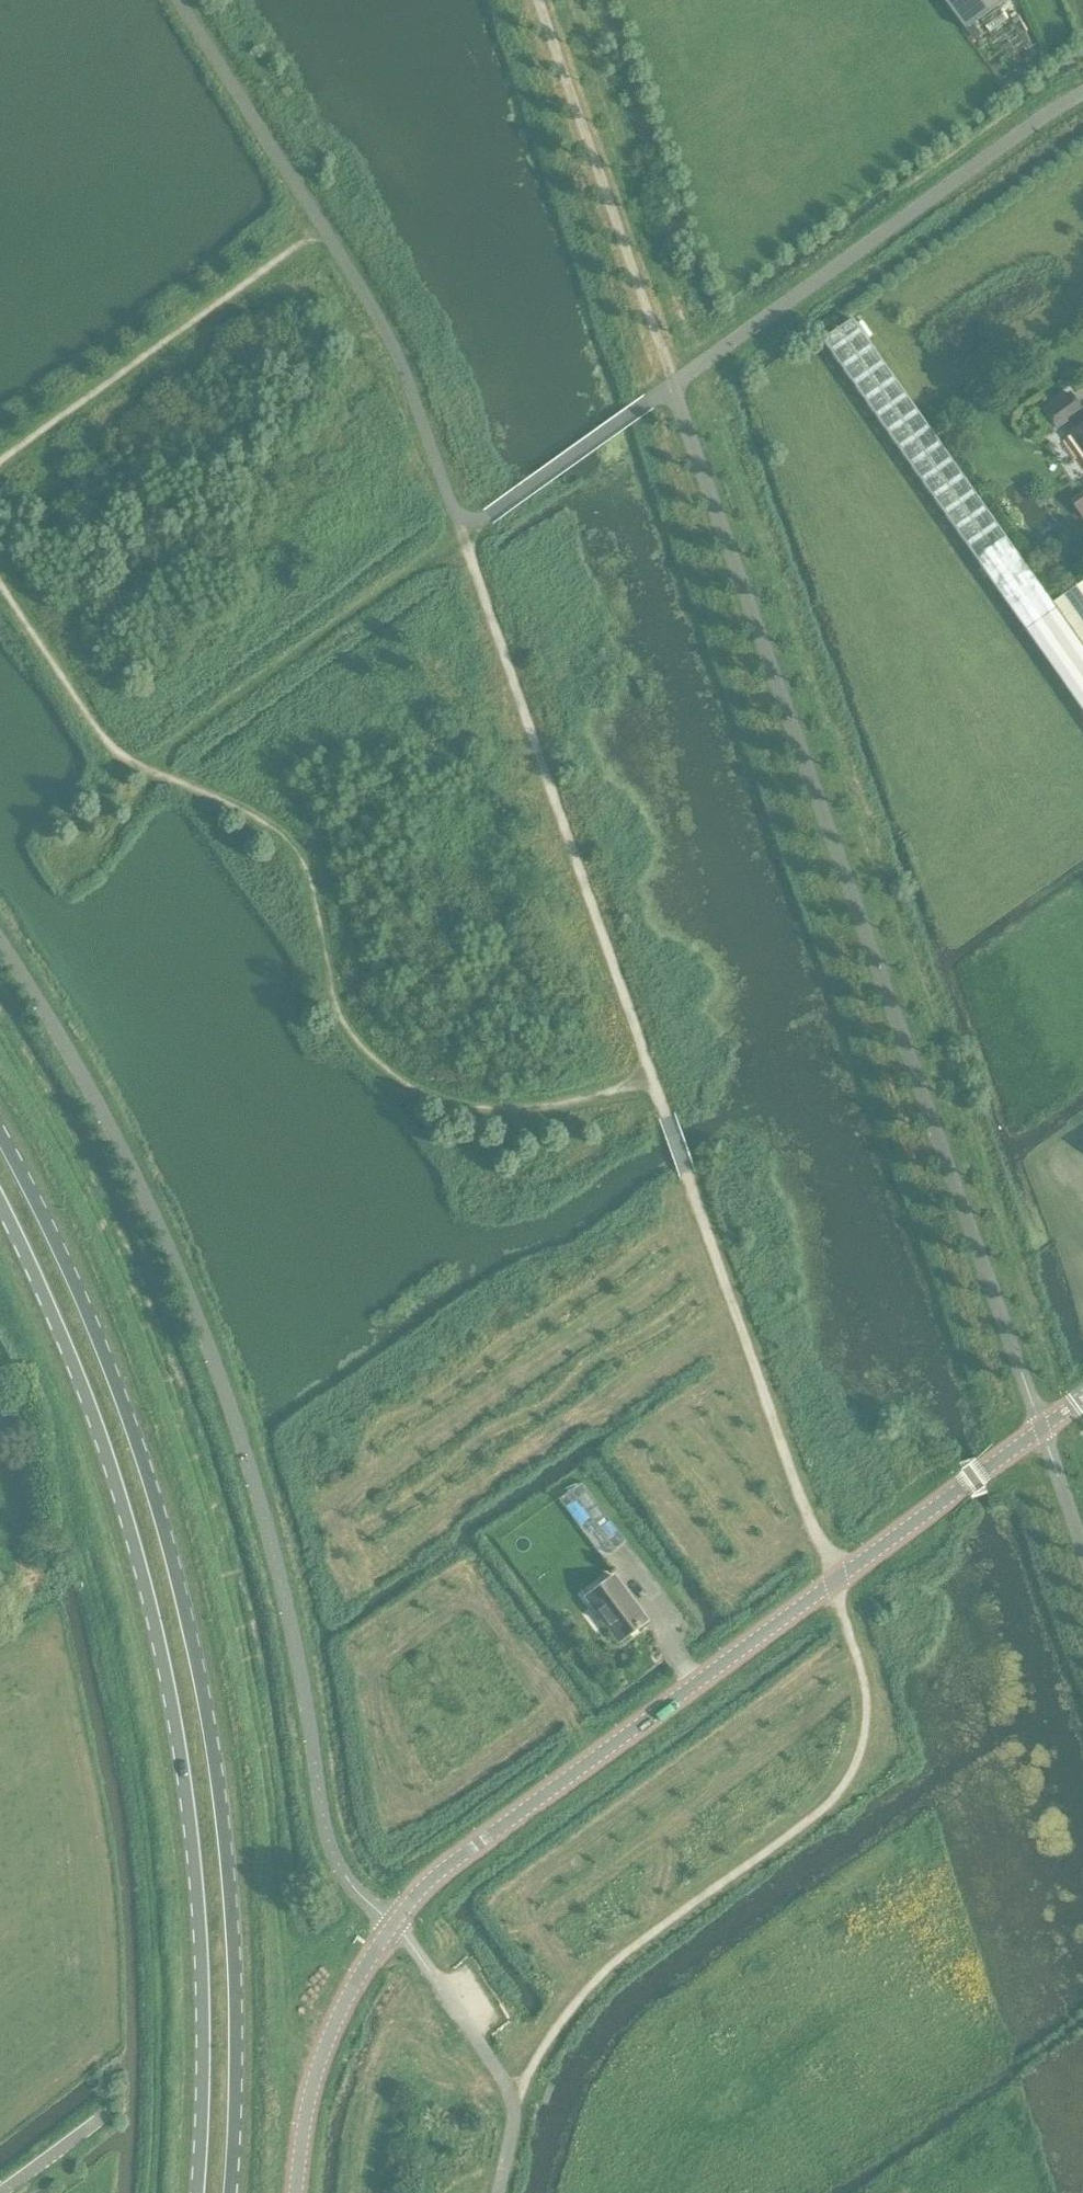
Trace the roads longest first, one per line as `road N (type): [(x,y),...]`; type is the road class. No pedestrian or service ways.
road 1 (primary): [(228,2192),(236,1961),(193,1640),(153,1492),(94,1328),(0,1135)]
road 2 (primary): [(0,1202),(95,1426),(158,1650),(202,1957),(195,2192)]
road 3 (unclassified): [(394,1923),(477,1843),(1082,1396)]
road 4 (track): [(672,387),(540,0)]
road 5 (unclassified): [(394,1923),(323,2053),(296,2192)]
road 6 (unclassified): [(0,2190),(102,2115)]

